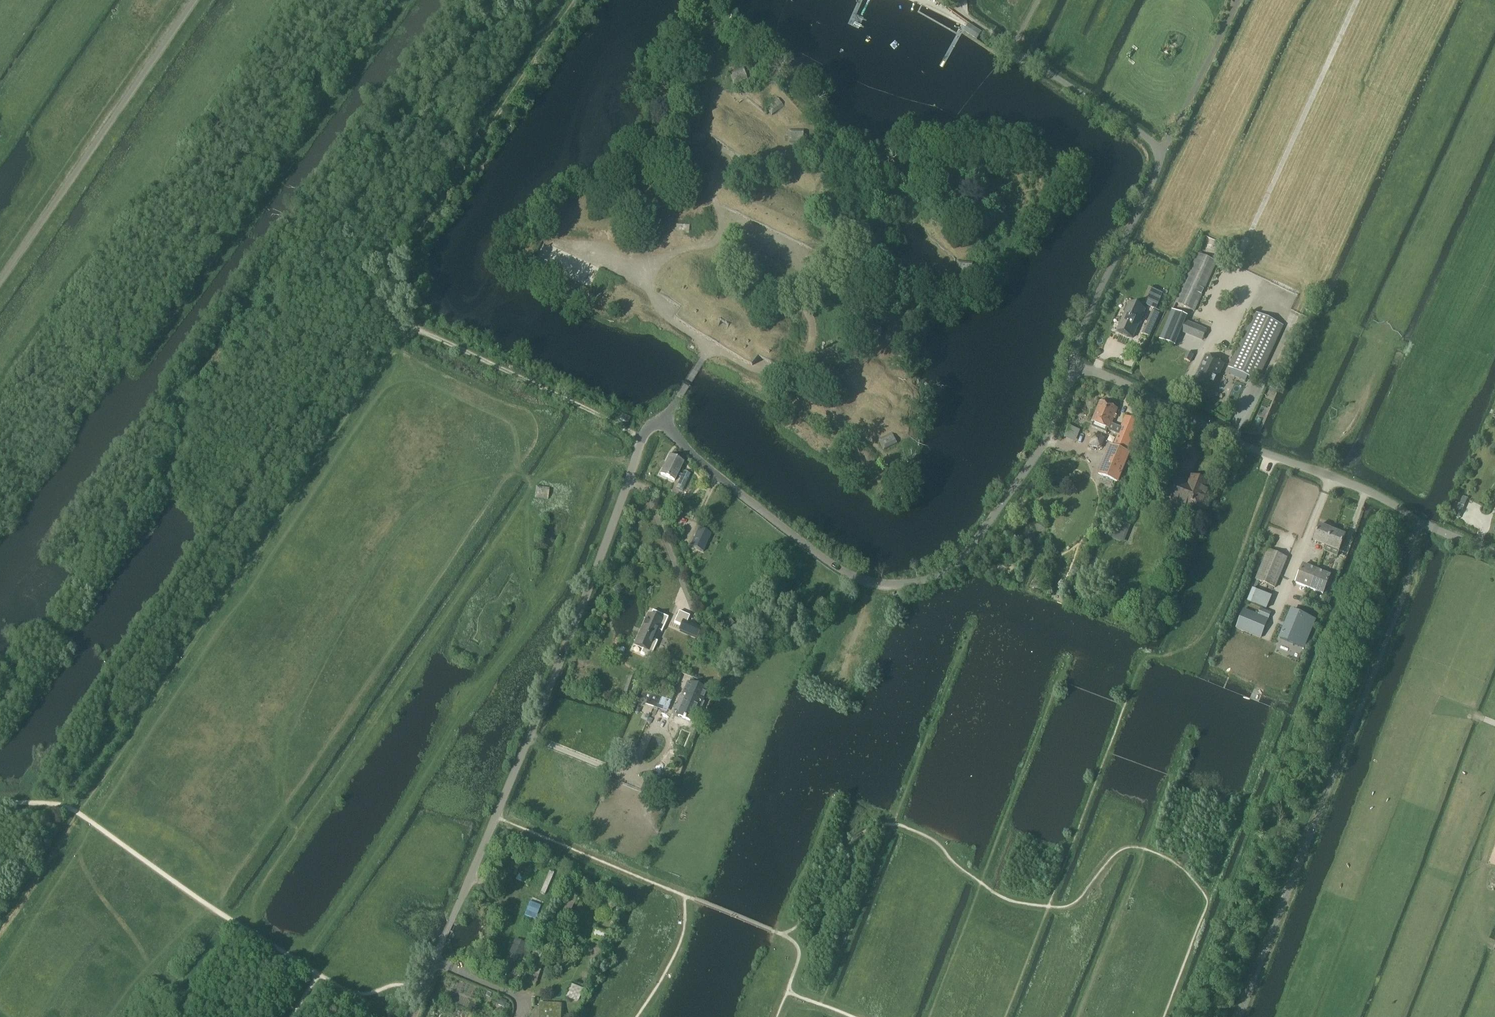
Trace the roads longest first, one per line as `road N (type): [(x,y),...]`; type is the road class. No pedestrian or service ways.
road 1 (unclassified): [(413,1016),(652,426)]
road 2 (track): [(299,964),(567,569),(609,455)]
road 3 (unclassified): [(1074,368),(1040,449),(976,540),(944,574),(900,585),(831,564),(715,475),(670,427),(652,426)]
road 4 (track): [(93,824),(394,377),(415,329)]
road 5 (track): [(238,928),(524,513)]
road 6 (unclassified): [(1494,554),(1127,385),(1074,368)]
road 7 (unclassified): [(1074,368),(1084,323),(1161,152),(991,35)]
road 8 (track): [(415,329),(405,255),(576,0)]
road 9 (track): [(643,439),(415,329)]
road 10 (track): [(544,602),(526,574),(528,491),(580,407)]
road 11 (track): [(0,953),(93,824)]

